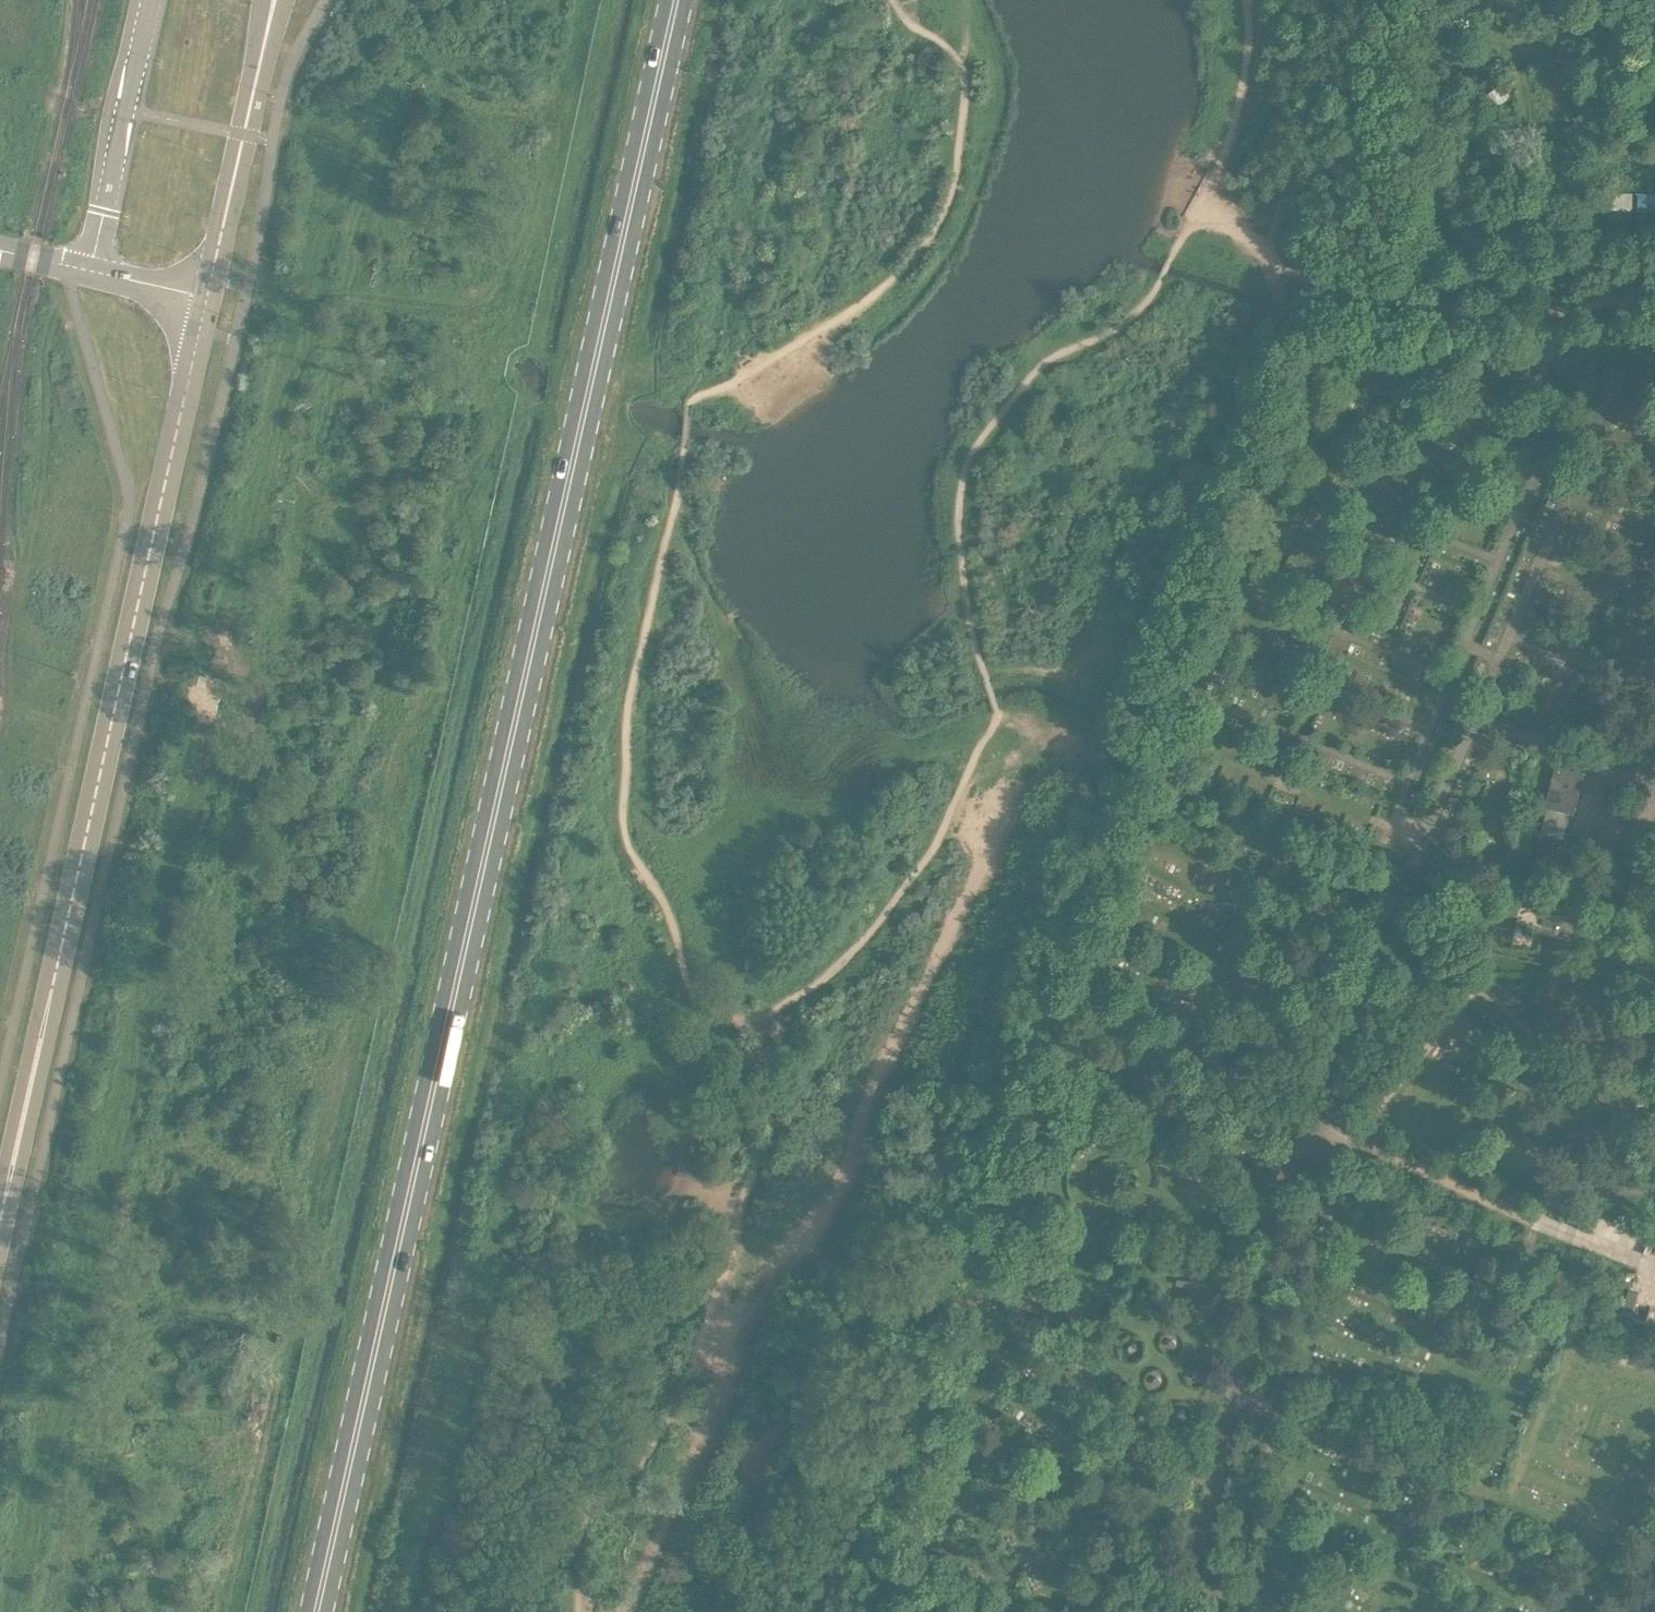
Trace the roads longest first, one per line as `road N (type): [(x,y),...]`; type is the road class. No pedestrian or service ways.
road 1 (primary): [(320,1611),(675,0)]

